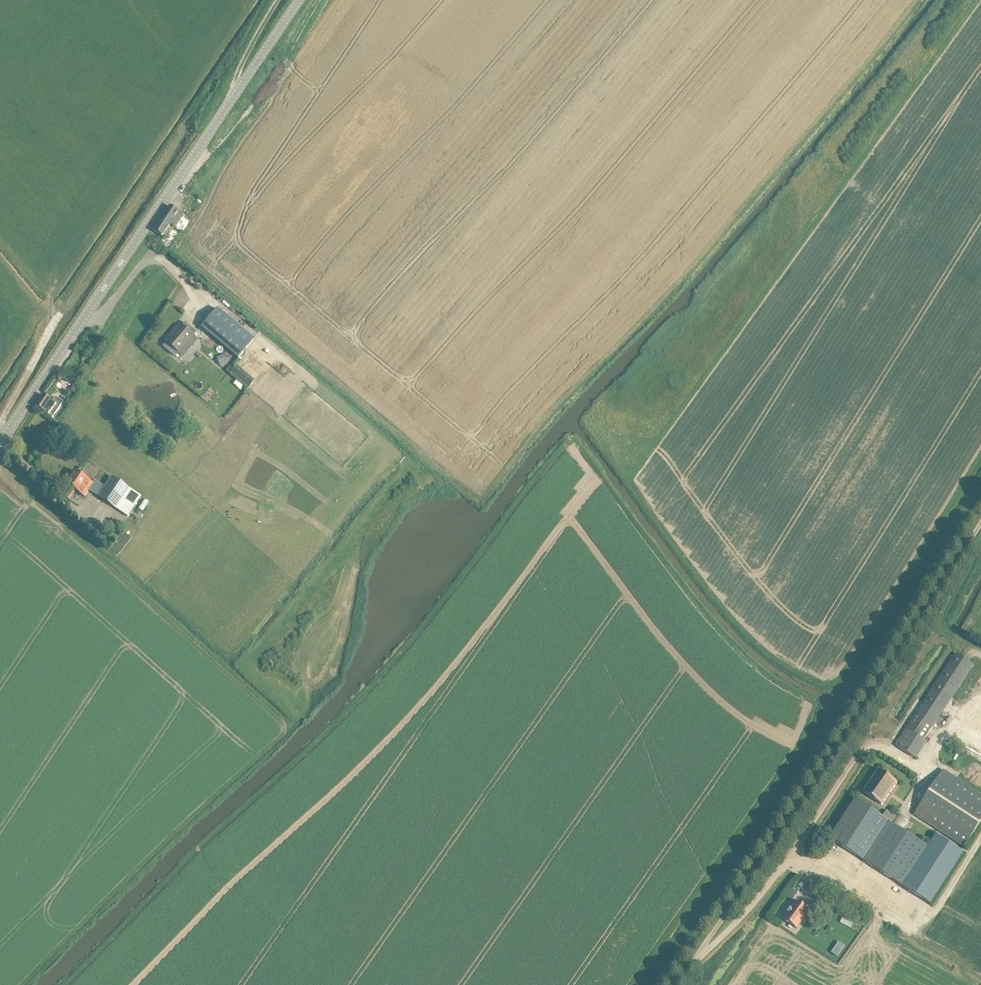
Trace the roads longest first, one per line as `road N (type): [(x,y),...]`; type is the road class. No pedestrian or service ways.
road 1 (tertiary): [(0,440),(300,0)]
road 2 (unclassified): [(720,934),(980,529)]
road 3 (unclassified): [(720,934),(794,868),(860,766)]

